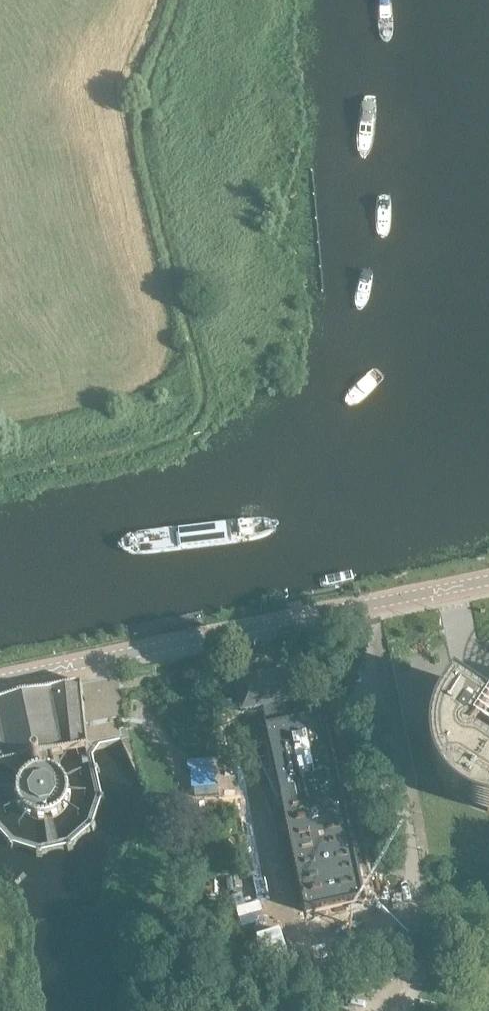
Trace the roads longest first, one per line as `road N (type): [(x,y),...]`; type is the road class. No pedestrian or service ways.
road 1 (unclassified): [(406,1010),(422,960),(421,875),(362,605)]
road 2 (tertiary): [(0,681),(362,605)]
road 3 (tertiary): [(362,605),(488,579)]

